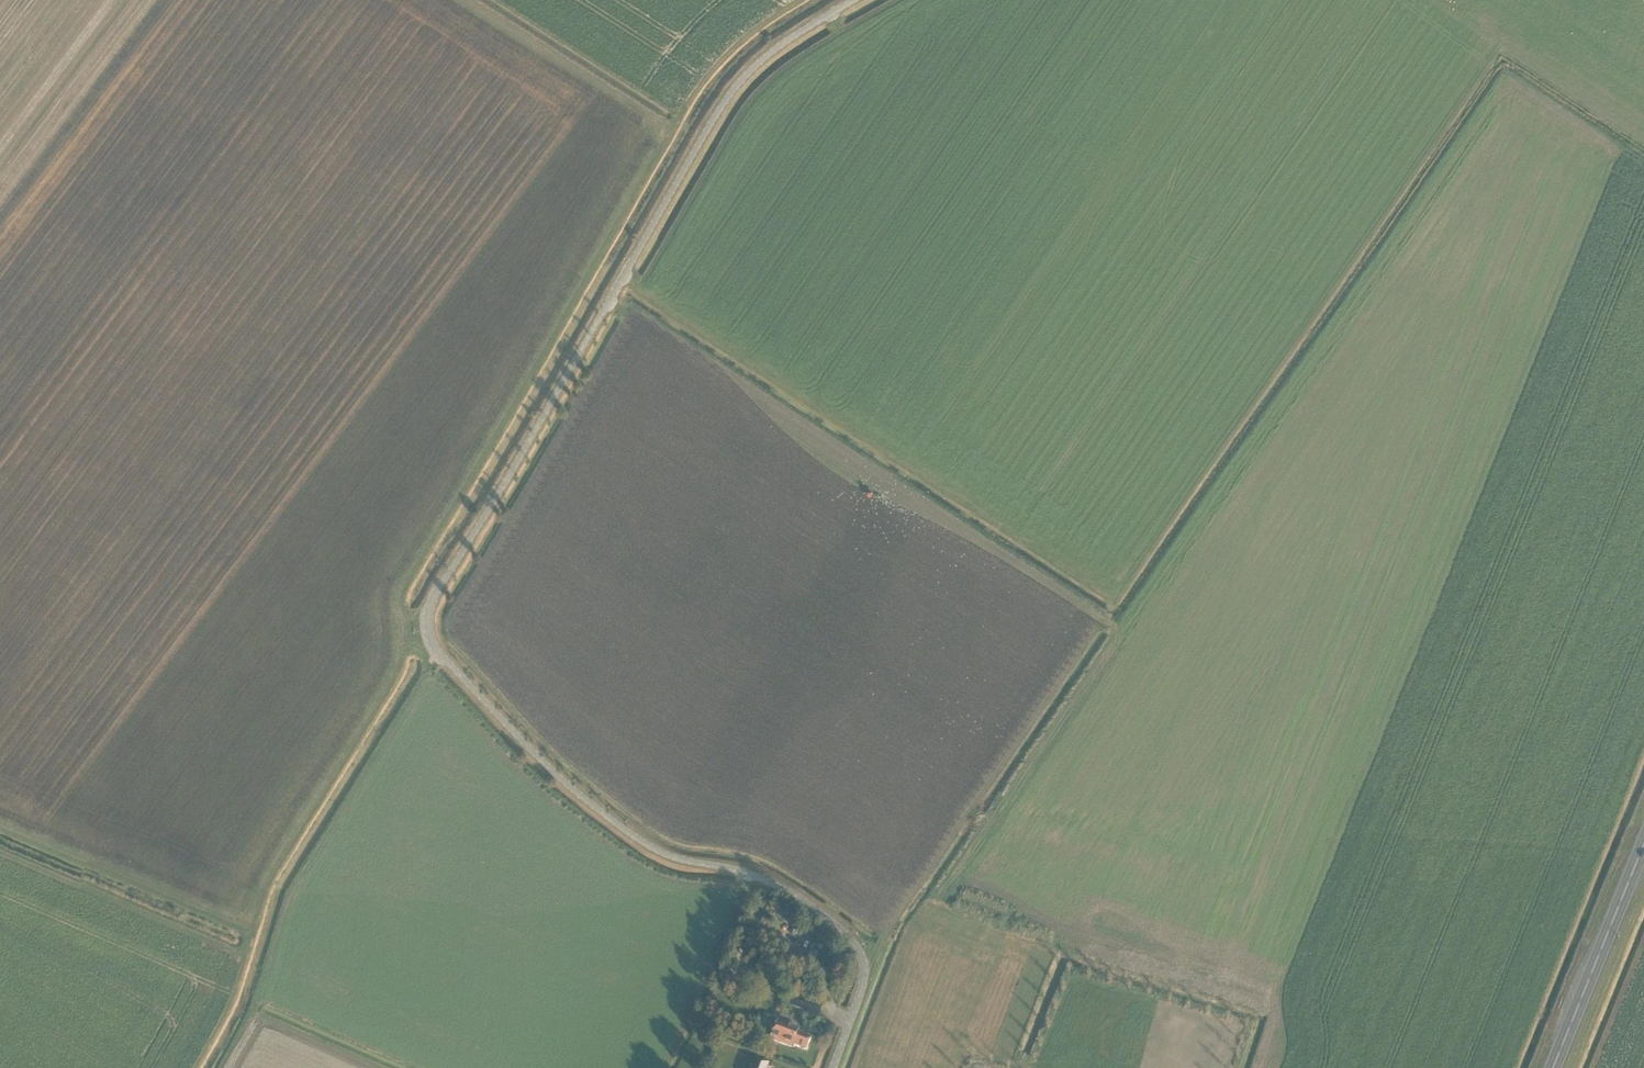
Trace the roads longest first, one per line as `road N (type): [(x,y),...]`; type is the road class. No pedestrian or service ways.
road 1 (unclassified): [(833,1067),(865,976),(864,956),(842,920),(750,863),(659,845),(589,800),(433,649),(430,625),(432,605),(739,86),(769,51),(858,0)]
road 2 (trunk): [(1551,1067),(1643,839)]

